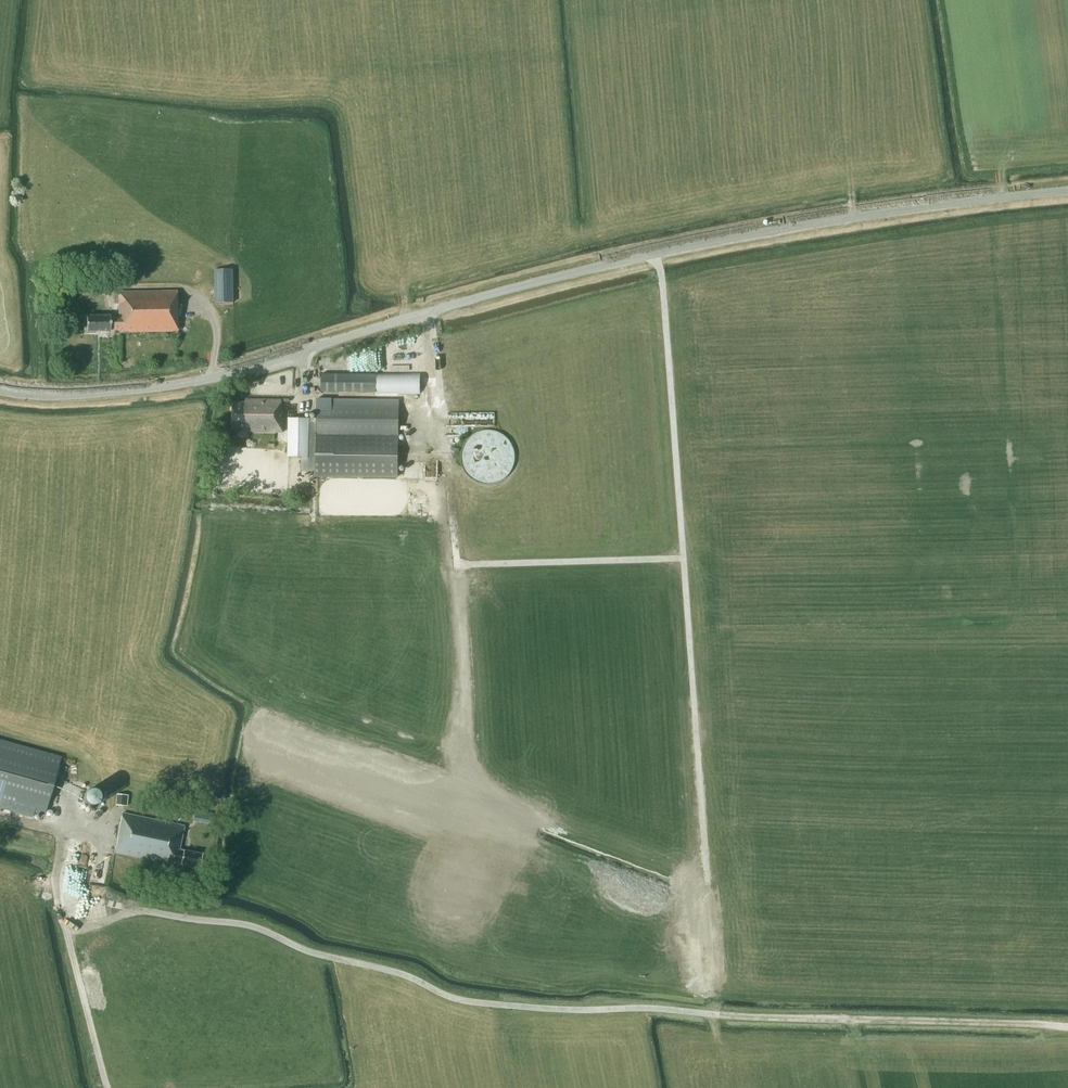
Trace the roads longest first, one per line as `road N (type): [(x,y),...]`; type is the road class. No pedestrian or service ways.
road 1 (unclassified): [(1067,190),(835,220),(654,254),(207,379),(56,395),(0,389)]
road 2 (track): [(66,932),(136,909),(236,923),(451,997),(496,1005),(1067,1026)]
road 3 (track): [(707,884),(654,254)]
road 4 (track): [(684,558),(457,565),(428,312)]
road 5 (track): [(67,833),(59,895),(108,1087)]
road 6 (track): [(468,797),(457,565)]

